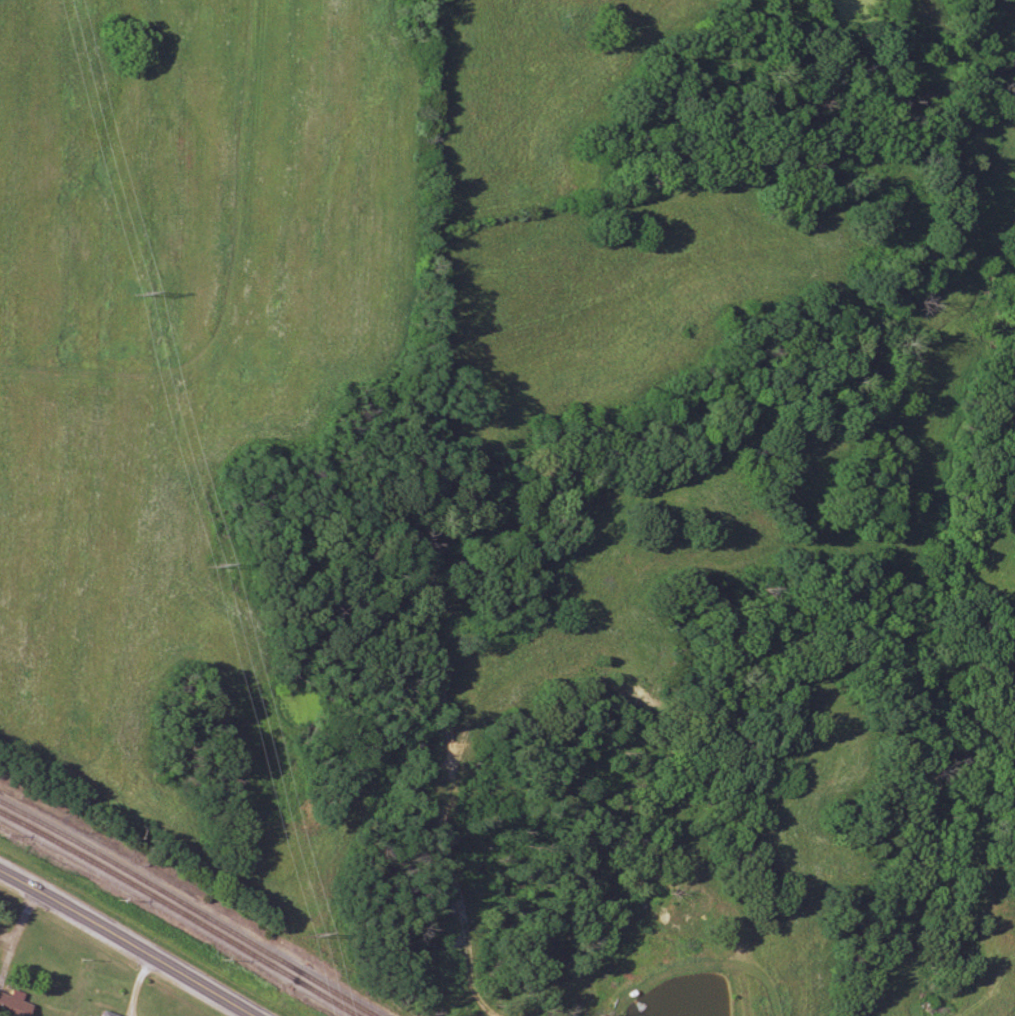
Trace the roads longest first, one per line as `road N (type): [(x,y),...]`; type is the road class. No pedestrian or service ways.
road 1 (tertiary): [(0,883),(241,1015)]

